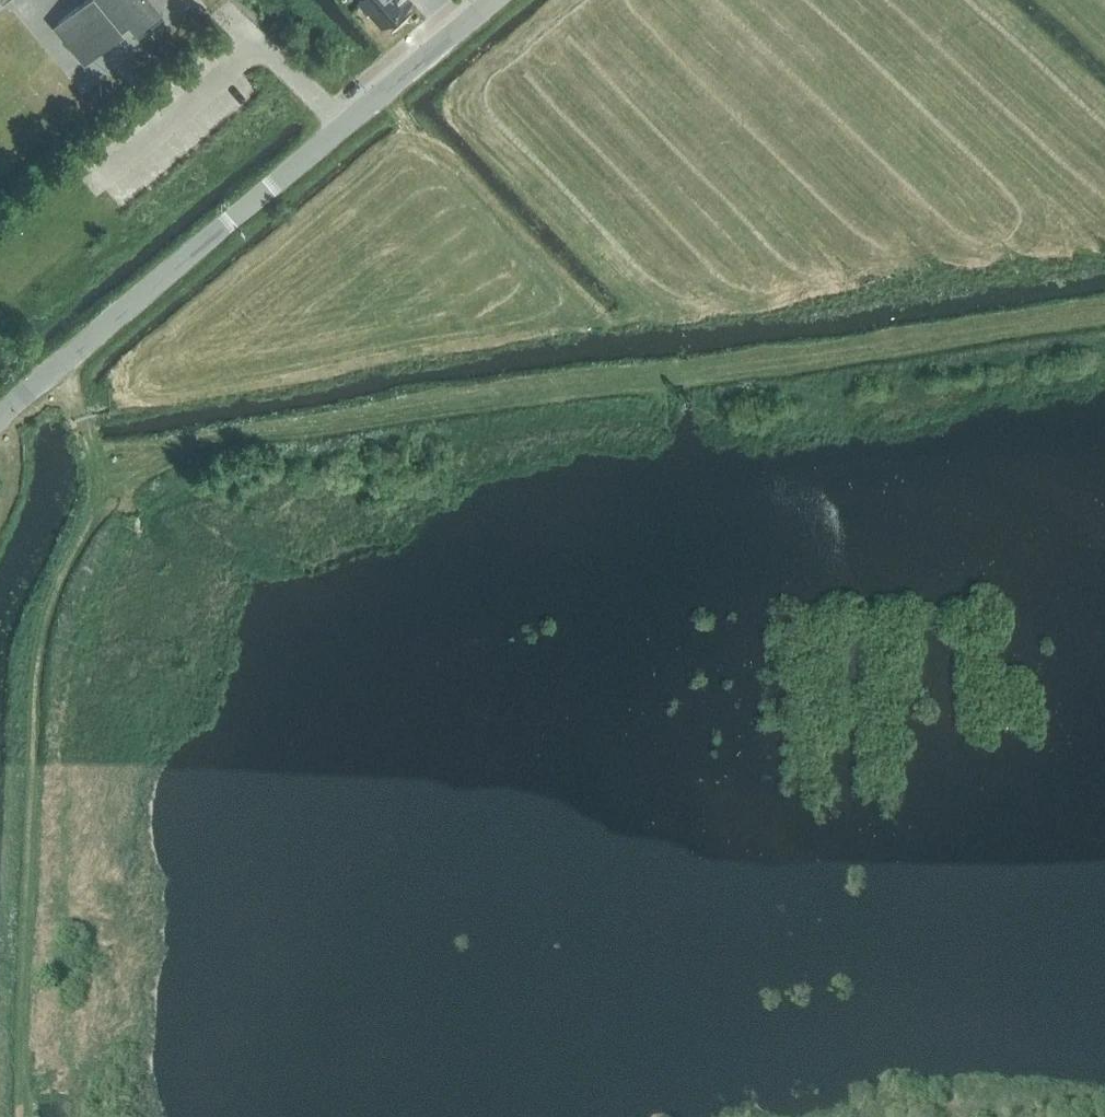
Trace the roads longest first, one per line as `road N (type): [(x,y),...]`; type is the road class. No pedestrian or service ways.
road 1 (track): [(1104,309),(210,437),(107,471)]
road 2 (track): [(107,471),(47,630),(36,696),(24,1116)]
road 3 (tertiary): [(0,422),(490,0)]

